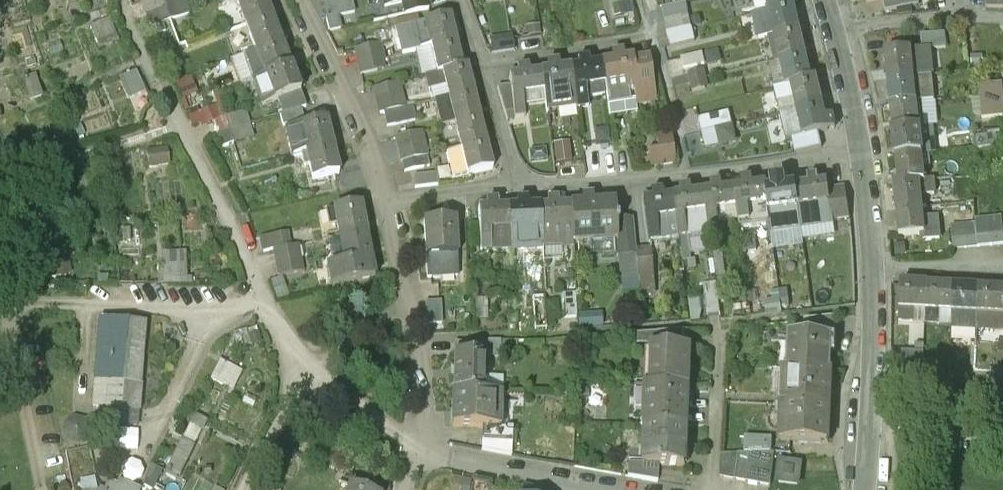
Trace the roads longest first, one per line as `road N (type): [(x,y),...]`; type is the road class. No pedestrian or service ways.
road 1 (residential): [(518,185),(758,168),(859,146)]
road 2 (residential): [(392,206),(415,300),(425,389),(421,449)]
road 3 (residential): [(292,0),(360,126),(392,206)]
road 4 (residential): [(863,489),(874,267)]
road 5 (residential): [(482,67),(650,37)]
road 6 (residential): [(709,489),(718,322)]
road 7 (residential): [(568,476),(421,449)]
road 8 (residential): [(1002,266),(874,267)]
road 9 (residential): [(392,206),(518,185)]
road 10 (residential): [(837,30),(962,17)]
road 11 (residential): [(482,67),(518,185)]
road 12 (residential): [(874,267),(859,146)]

